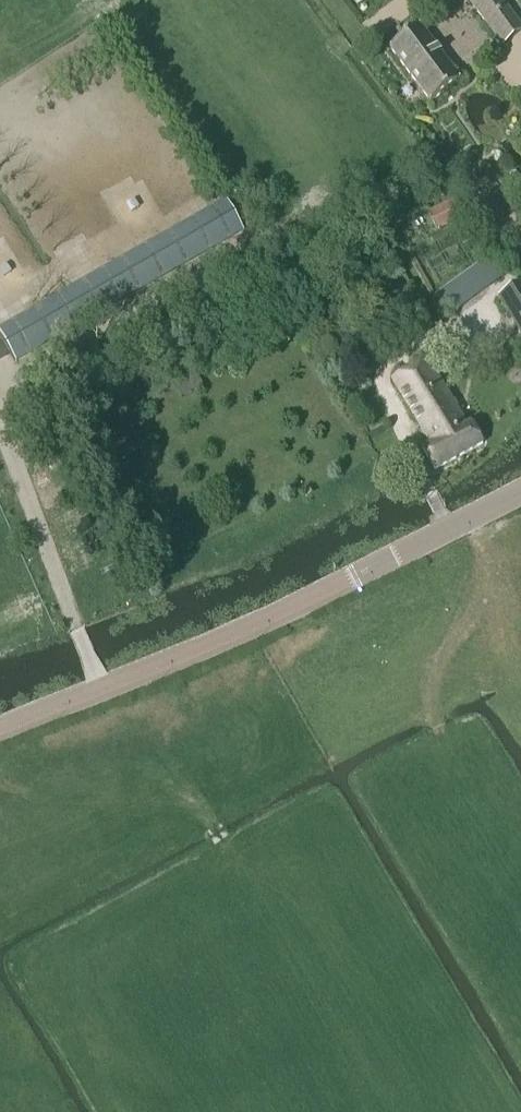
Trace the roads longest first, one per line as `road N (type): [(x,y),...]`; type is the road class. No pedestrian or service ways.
road 1 (tertiary): [(0,728),(251,627),(520,493)]
road 2 (track): [(1,383),(309,206)]

